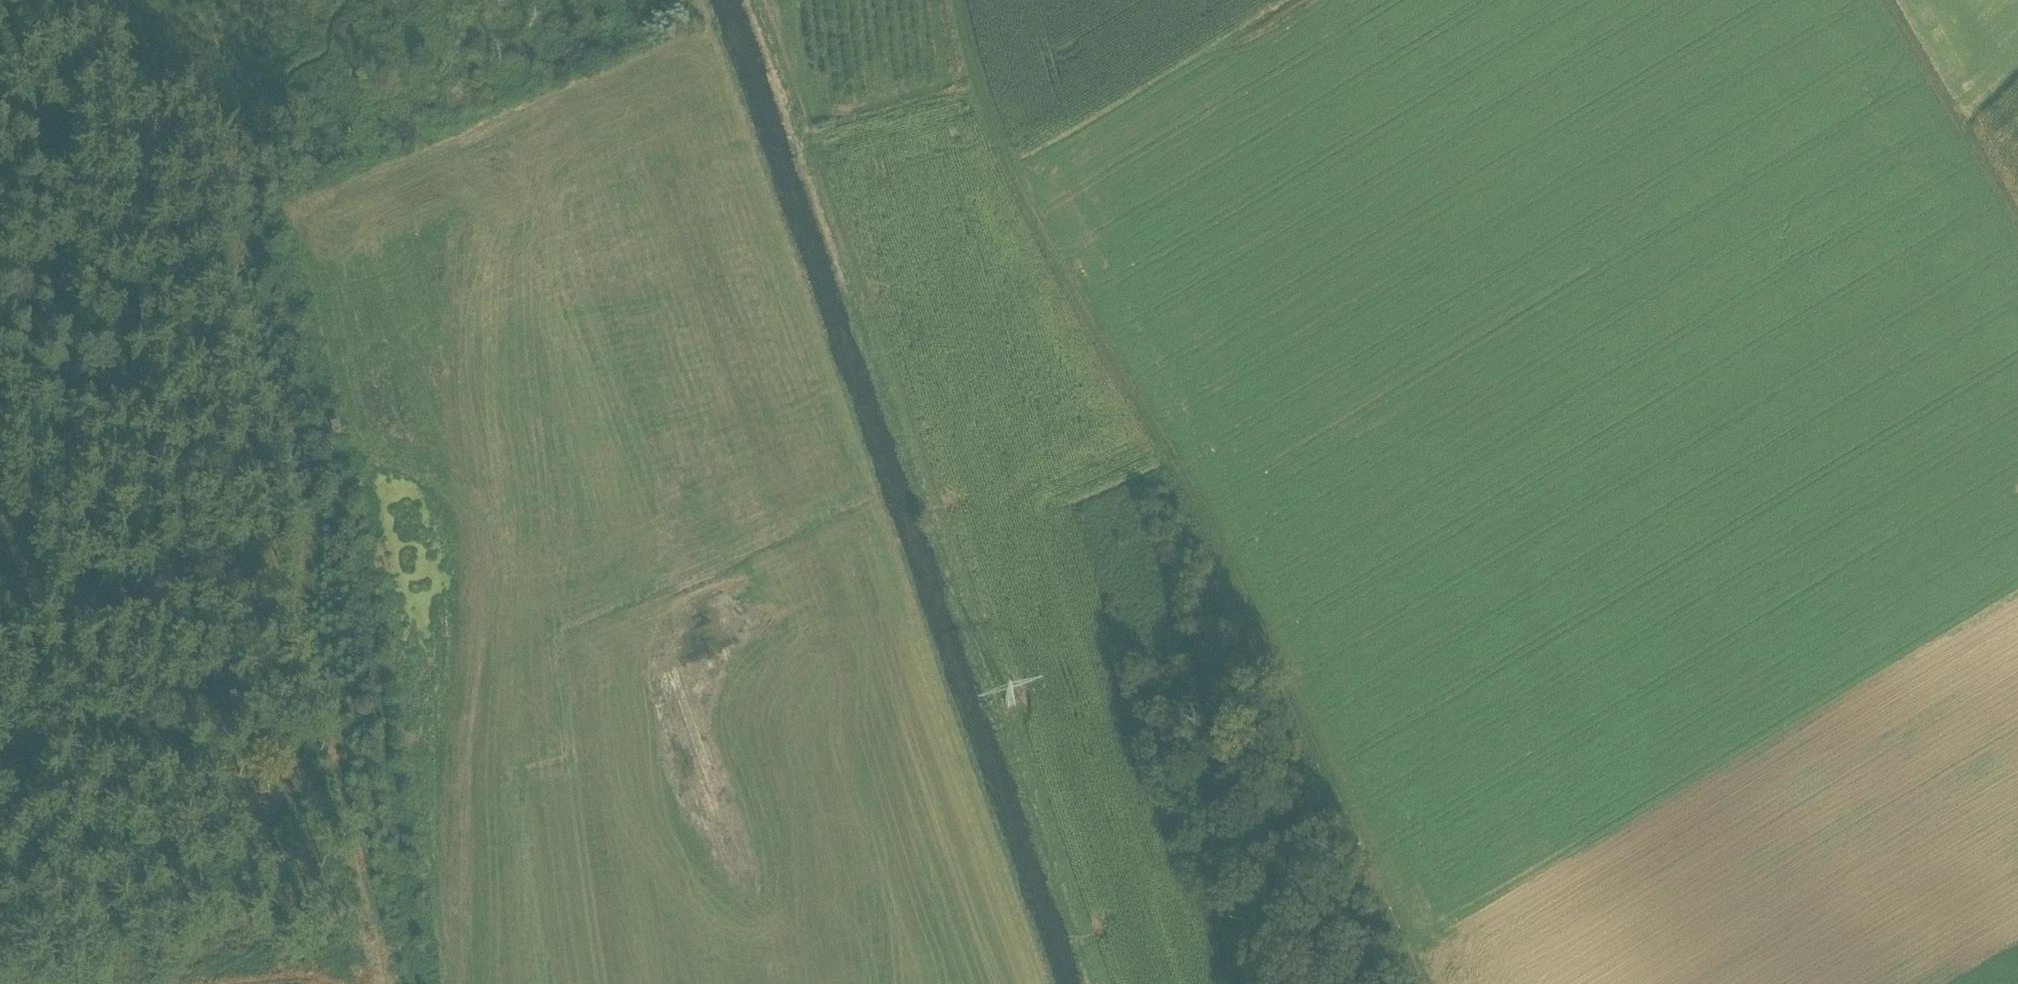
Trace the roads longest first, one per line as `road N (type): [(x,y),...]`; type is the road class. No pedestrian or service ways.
road 1 (track): [(1415,983),(1267,654),(955,83),(948,0)]
road 2 (track): [(2017,232),(1884,0)]

